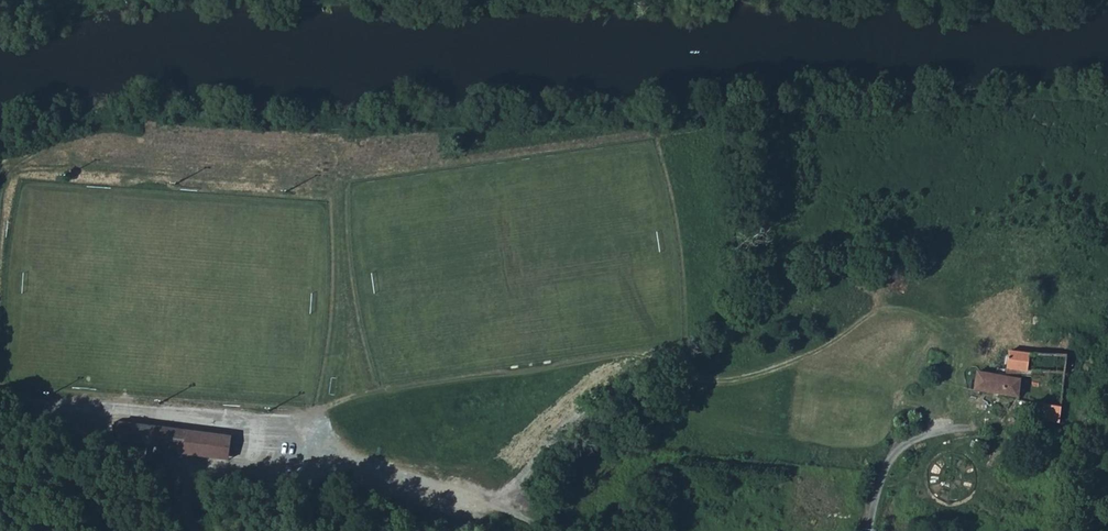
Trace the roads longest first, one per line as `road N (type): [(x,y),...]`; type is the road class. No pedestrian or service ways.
road 1 (track): [(516,521),(438,486),(283,453)]
road 2 (residential): [(871,530),(899,441),(1029,422)]
road 3 (track): [(899,441),(902,369),(914,341),(964,337)]

